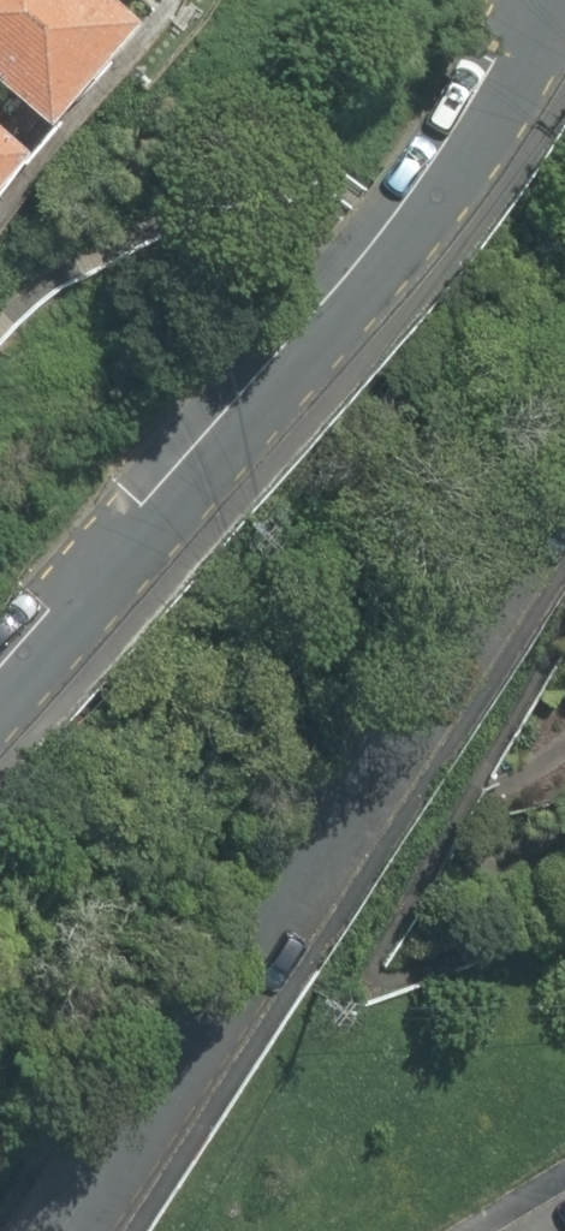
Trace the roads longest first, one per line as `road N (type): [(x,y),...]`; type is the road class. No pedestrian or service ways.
road 1 (residential): [(564,431),(53,1230)]
road 2 (residential): [(0,703),(325,334),(409,222),(544,0)]

